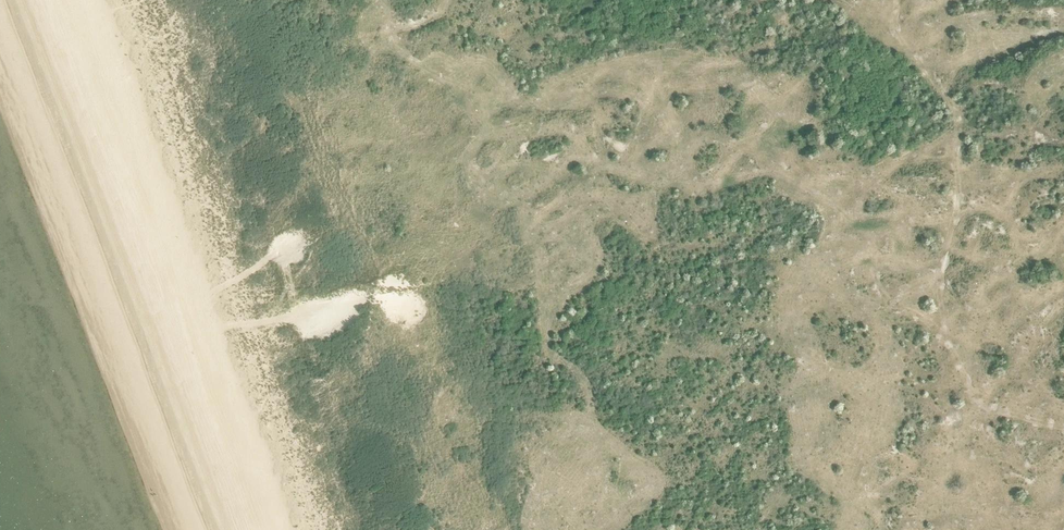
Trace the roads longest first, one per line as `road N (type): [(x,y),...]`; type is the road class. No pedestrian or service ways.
road 1 (track): [(1063,427),(980,402),(947,337),(940,298),(957,209),(957,113),(900,35),(896,0)]

